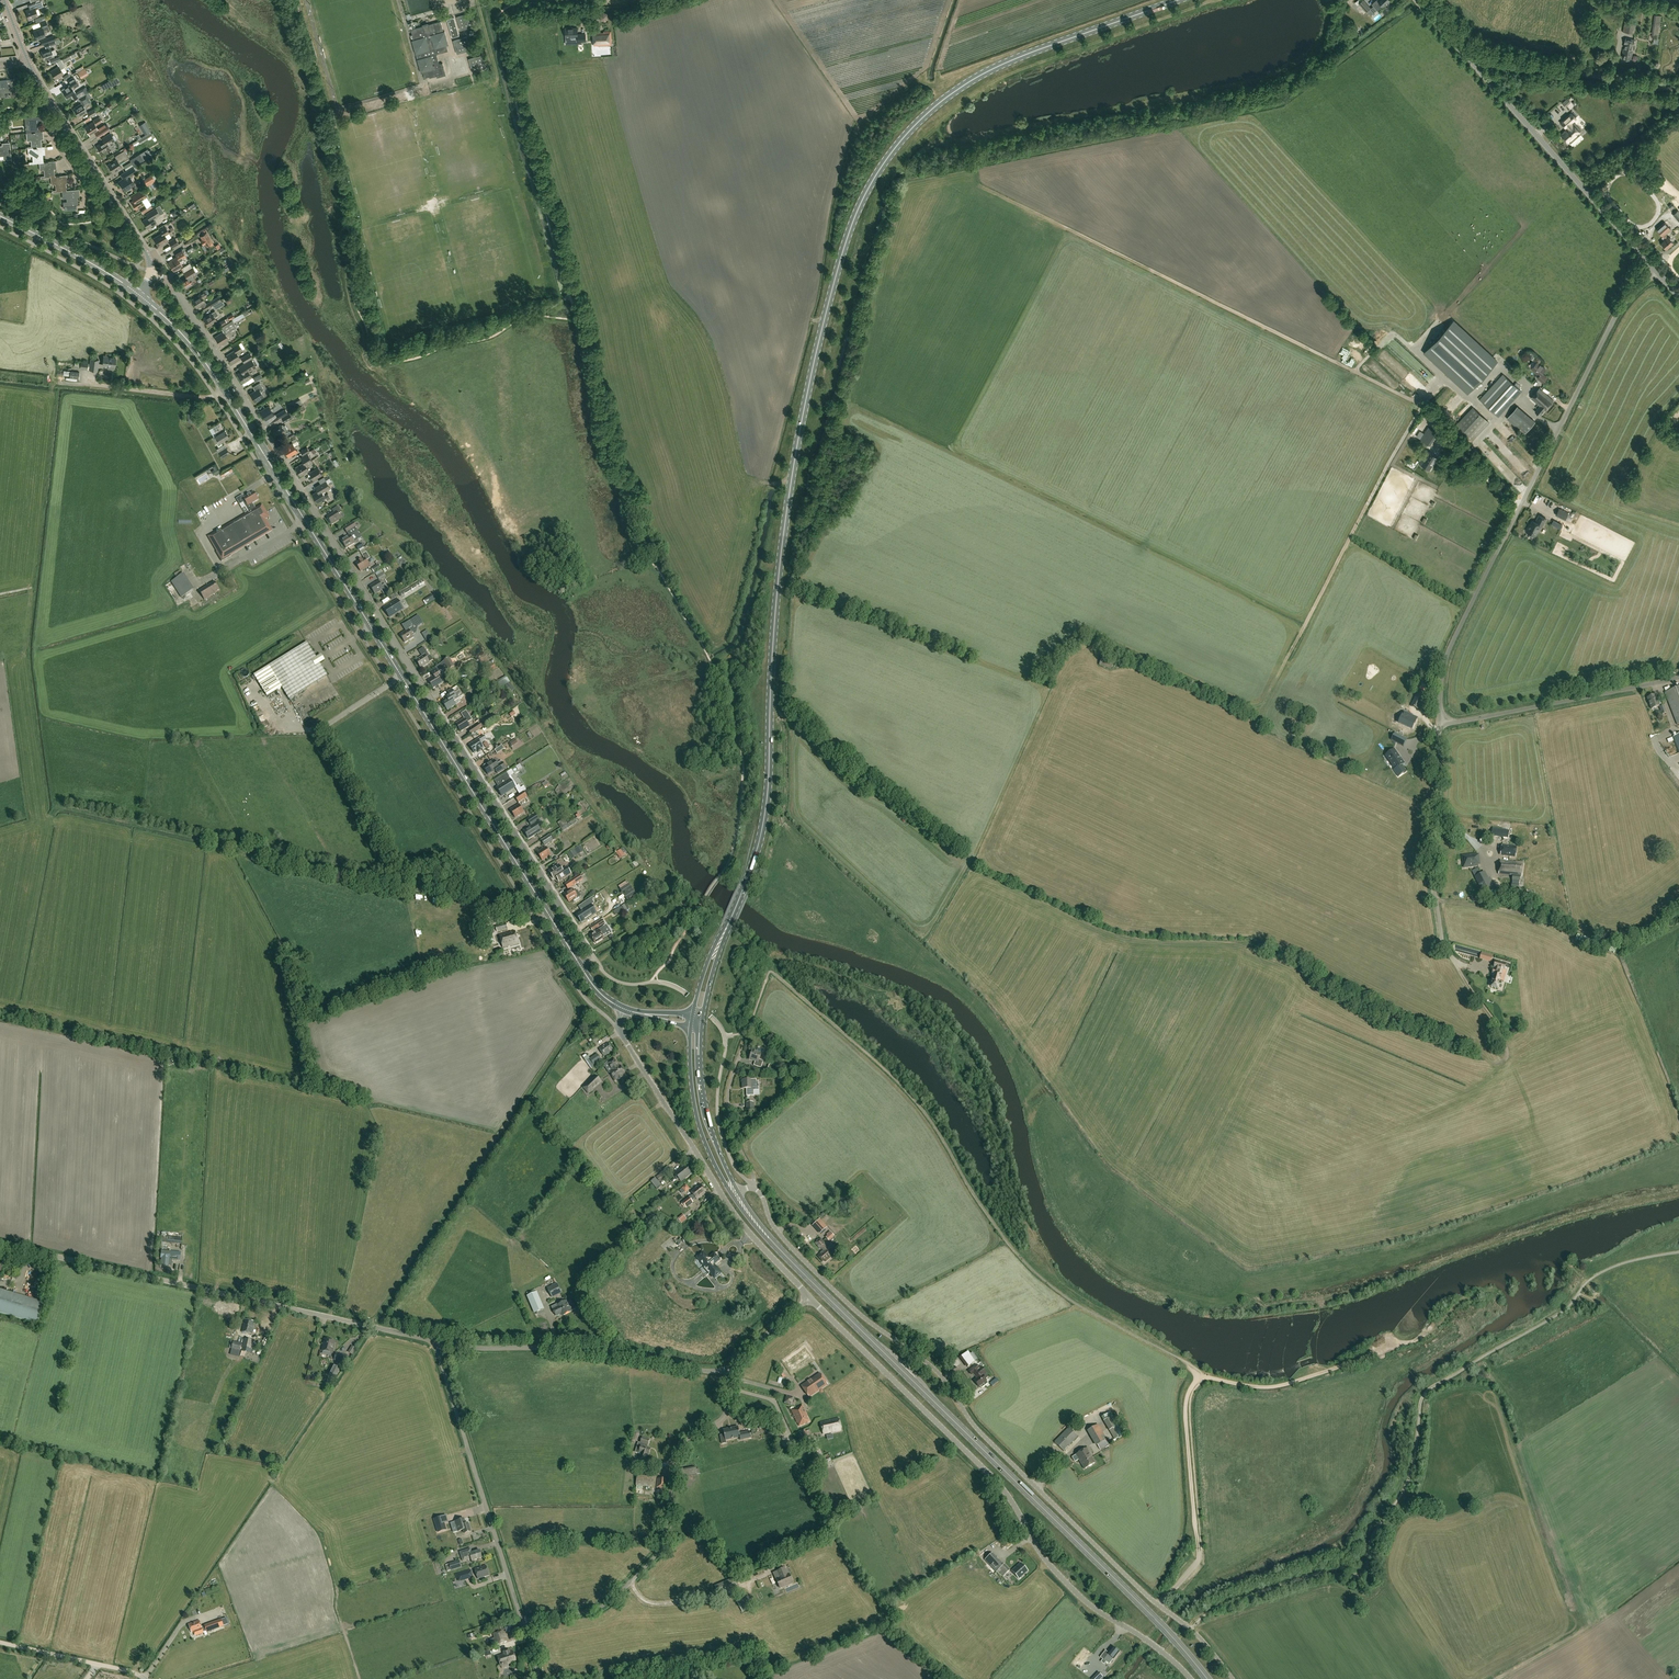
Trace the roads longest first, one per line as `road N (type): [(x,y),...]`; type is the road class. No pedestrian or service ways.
road 1 (primary): [(723,935),(763,825),(776,602),(795,455),(858,209),(898,144),(949,94),(1029,53),(1176,0)]
road 2 (residential): [(595,958),(184,301),(151,273)]
road 3 (unclassified): [(1232,1678),(1194,1630),(1144,1594),(973,1425),(939,1373),(860,1315),(789,1246),(752,1186)]
road 4 (primary): [(1207,1678),(772,1241)]
road 5 (secondary): [(581,967),(306,522)]
road 6 (unclassified): [(1439,724),(1451,645),(1611,322),(1654,273)]
road 7 (unclassified): [(1163,1653),(1095,1610),(1046,1562),(1003,1490),(810,1298)]
road 8 (track): [(539,899),(512,909),(64,808),(52,816)]
road 9 (track): [(1406,397),(985,188)]
road 10 (unclassified): [(437,1342),(0,1245)]
road 11 (unclassified): [(523,1621),(600,1607),(659,1552),(679,1452),(725,1415),(726,1369)]
road 12 (track): [(1200,1555),(1186,1414),(1197,1380),(1270,1387),(1379,1353)]
road 13 (unclassified): [(1654,273),(1417,0)]
road 14 (unclassified): [(625,1009),(620,1032),(725,1199),(810,1298)]
road 15 (unclassified): [(523,1621),(437,1342)]
road 16 (unclassified): [(726,1369),(437,1342)]
road 17 (unclassified): [(1456,964),(1442,937),(1434,880),(1439,724)]
road 18 (unclassified): [(1439,724),(1678,678)]
road 19 (track): [(1468,58),(1678,89)]
road 20 (primary): [(691,1027),(697,1114),(732,1195)]
road 21 (primary): [(738,1191),(706,1110),(702,1022)]
road 22 (unclassified): [(224,390),(205,398),(59,383)]
road 23 (secondary): [(139,294),(0,216)]
road 24 (unclassified): [(752,1186),(728,1110),(745,1045)]
road 25 (track): [(0,1642),(140,1675)]
road 26 (track): [(1364,512),(1306,627),(1294,630)]
road 27 (secondary): [(224,390),(187,339),(139,294)]

